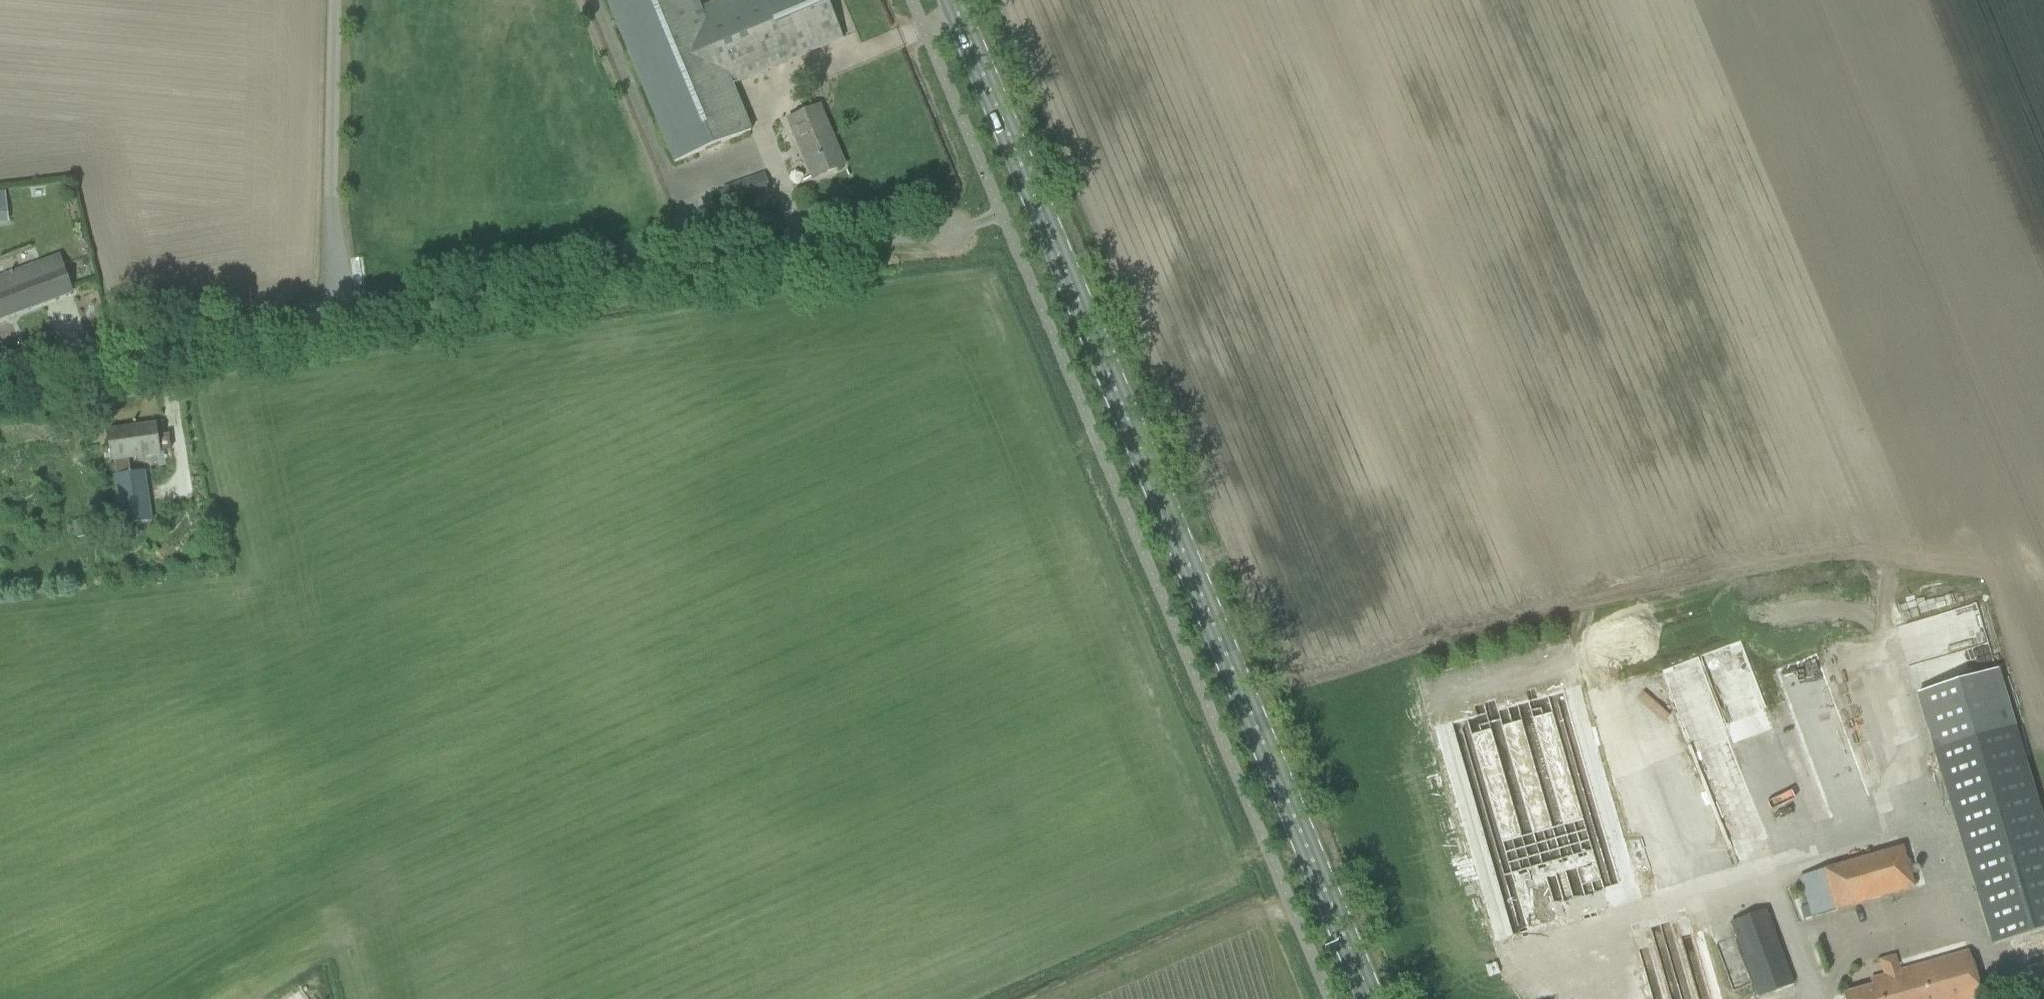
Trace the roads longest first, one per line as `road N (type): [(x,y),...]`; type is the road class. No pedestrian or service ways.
road 1 (secondary): [(1369,998),(950,0)]
road 2 (unclassified): [(0,366),(958,234)]

